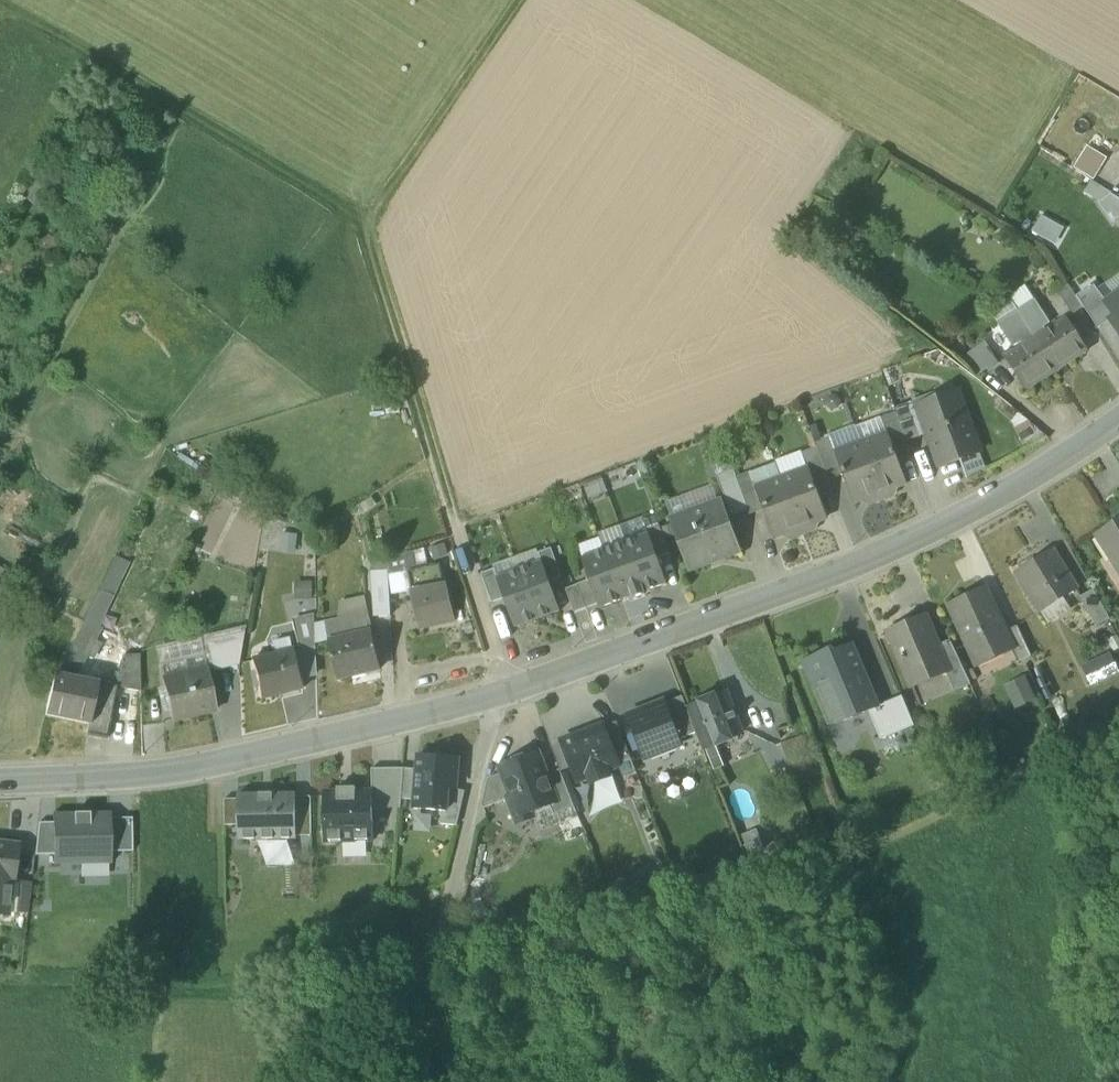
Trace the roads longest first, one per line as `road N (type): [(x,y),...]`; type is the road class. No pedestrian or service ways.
road 1 (secondary): [(0,782),(180,771),(493,701),(950,520),(1118,416)]
road 2 (track): [(424,1081),(442,925),(496,659),(365,224),(519,0)]
road 3 (track): [(365,224),(0,5)]

